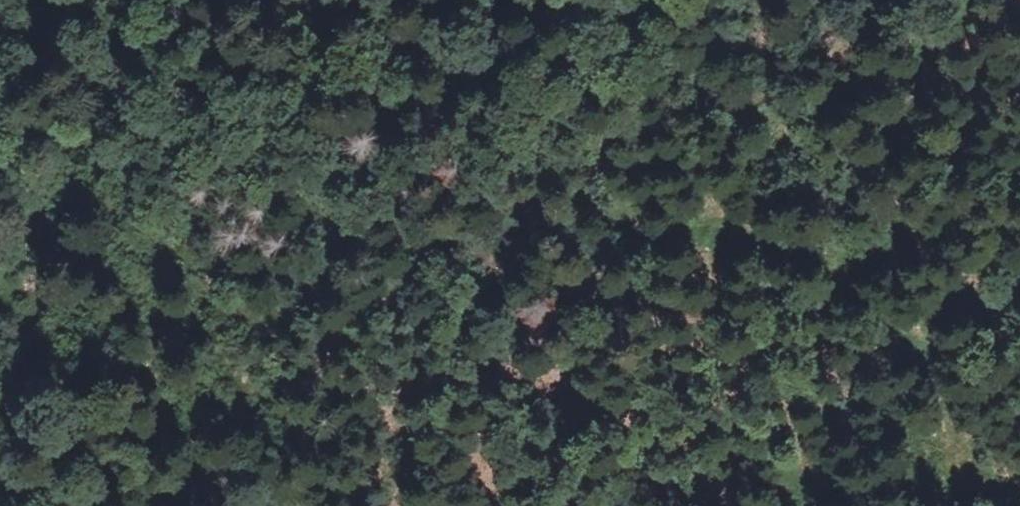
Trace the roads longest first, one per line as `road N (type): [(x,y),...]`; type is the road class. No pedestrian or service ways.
road 1 (track): [(380,505),(394,264)]

